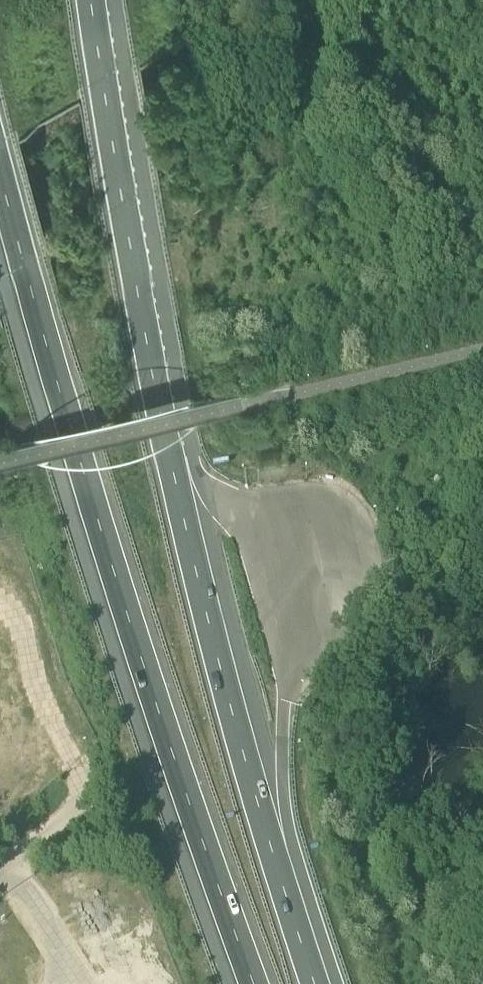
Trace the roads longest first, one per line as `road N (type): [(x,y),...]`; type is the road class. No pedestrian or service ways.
road 1 (motorway): [(314,983),(230,712),(193,562),(140,308),(91,0)]
road 2 (motorway): [(0,172),(99,519),(251,983)]
road 3 (unclassified): [(106,789),(0,864)]

